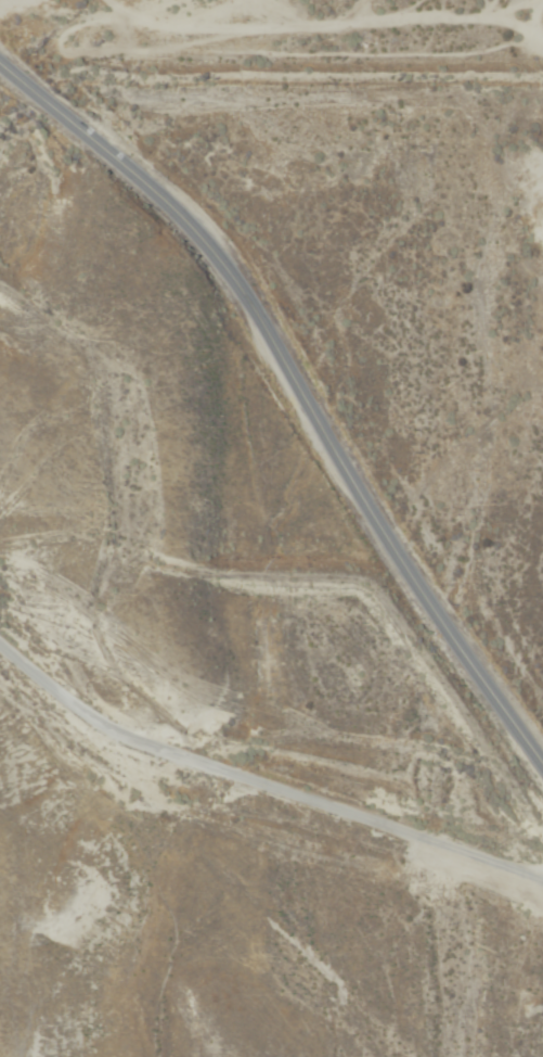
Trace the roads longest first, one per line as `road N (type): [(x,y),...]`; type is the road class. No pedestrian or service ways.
road 1 (tertiary): [(542,780),(221,265),(117,154),(0,63)]

